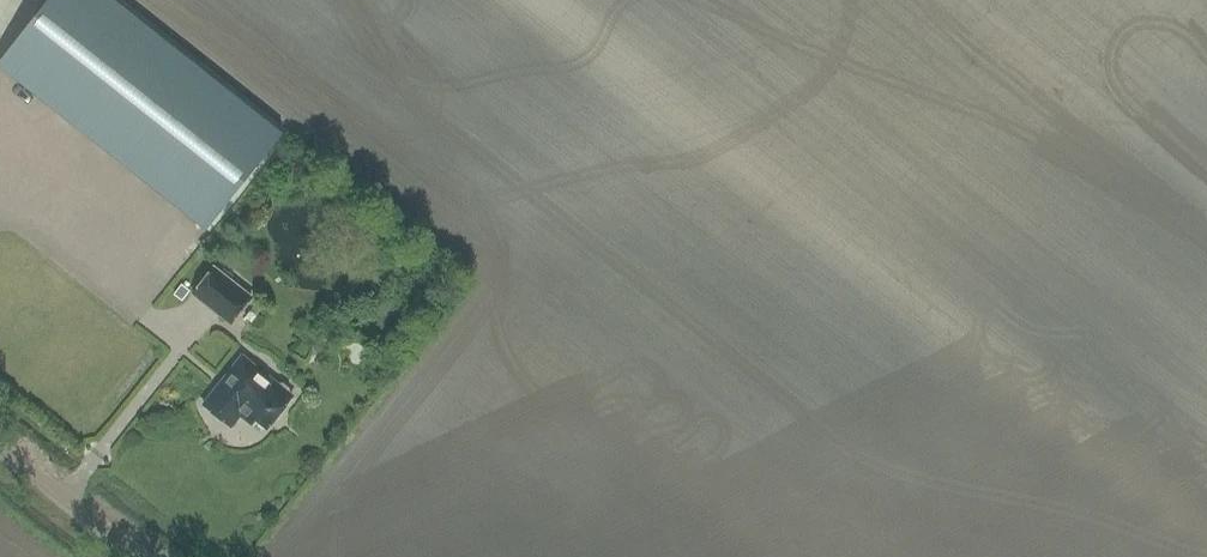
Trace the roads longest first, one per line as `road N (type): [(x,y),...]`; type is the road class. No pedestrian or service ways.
road 1 (unclassified): [(145,556),(0,445)]

